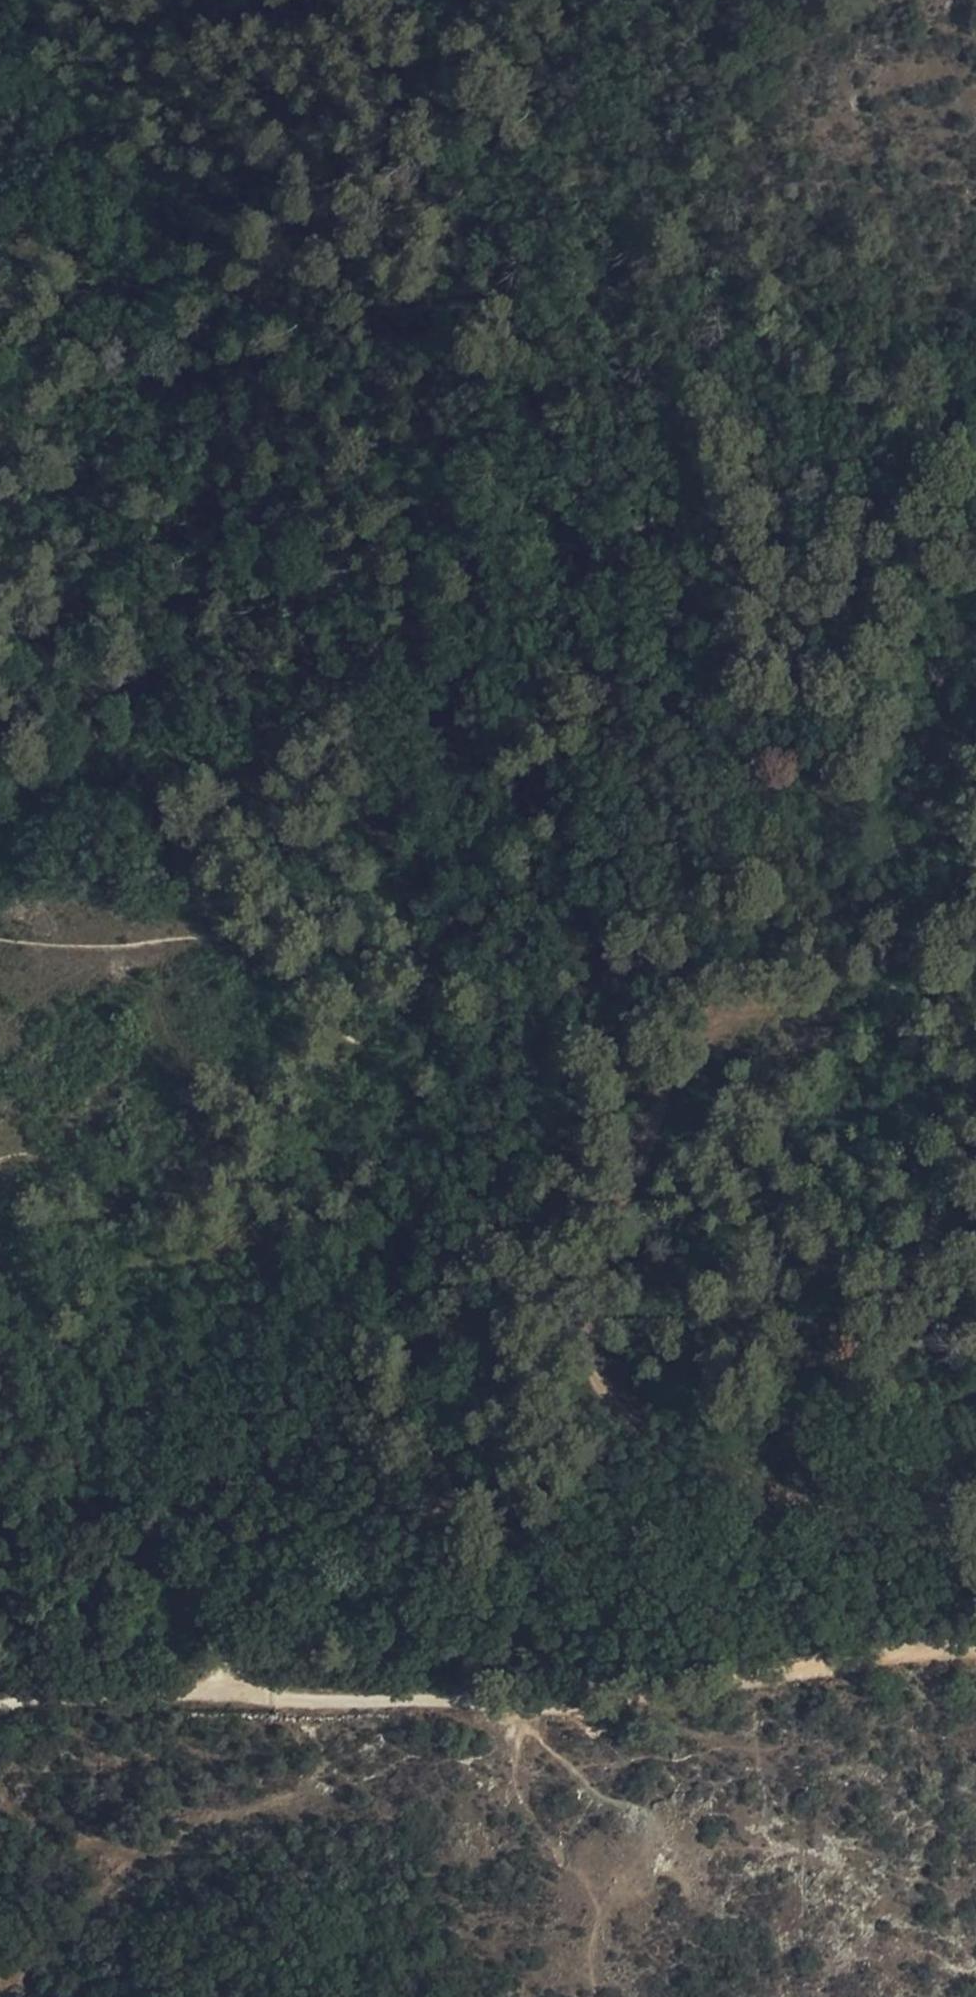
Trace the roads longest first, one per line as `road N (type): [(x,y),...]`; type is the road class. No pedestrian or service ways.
road 1 (track): [(975,429),(927,472),(787,779),(725,938),(707,1021),(650,1154),(611,1329),(627,1384),(800,1489),(975,1536)]
road 2 (track): [(0,1706),(52,1693),(518,1701),(608,1695),(939,1636),(975,1641)]

